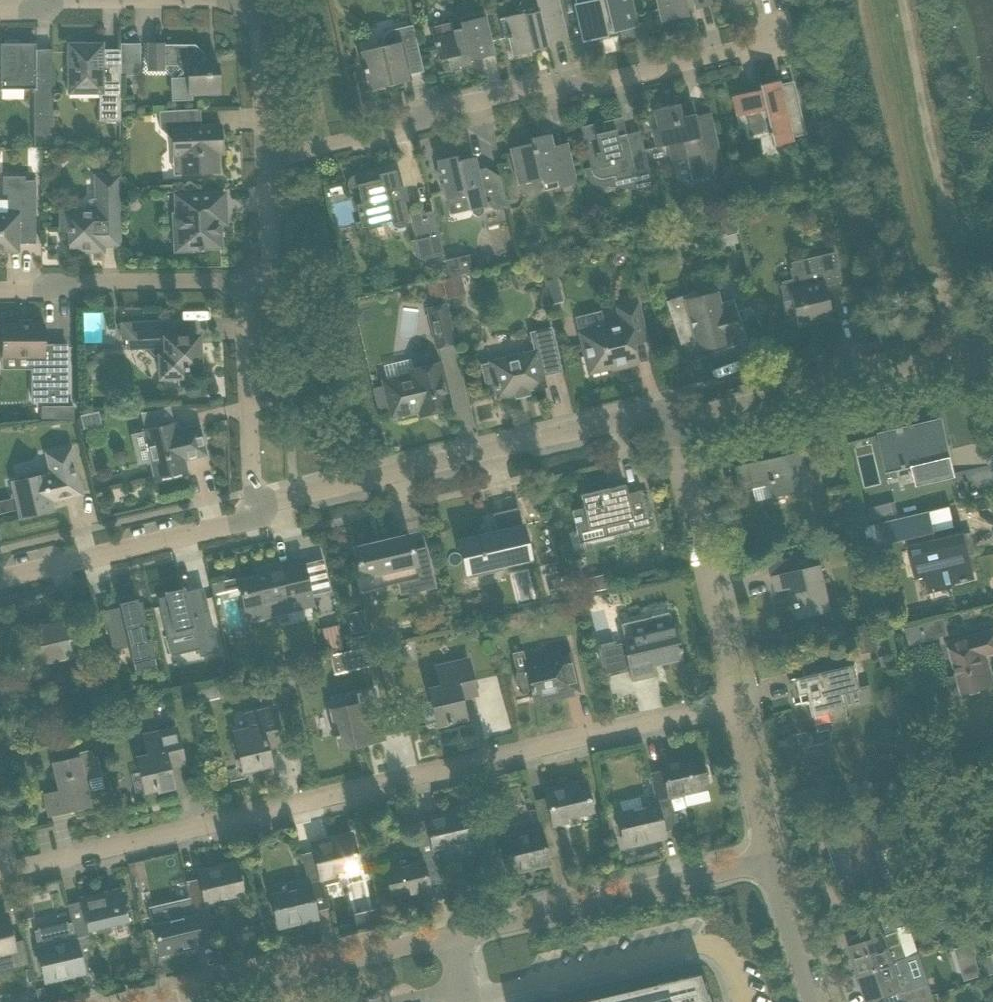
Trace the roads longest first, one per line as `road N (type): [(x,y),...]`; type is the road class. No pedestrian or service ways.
road 1 (residential): [(0,871),(738,700)]
road 2 (residential): [(262,155),(407,132),(454,105),(794,43)]
road 3 (residential): [(254,511),(658,421),(671,428)]
road 4 (residential): [(138,1001),(457,924)]
road 5 (residential): [(671,428),(957,360),(991,362)]
road 6 (residential): [(457,924),(774,852)]
road 7 (residential): [(738,700),(671,428)]
road 8 (residential): [(0,575),(254,511)]
road 9 (residential): [(257,2),(54,1),(43,11),(0,11)]
road 10 (residential): [(0,292),(245,284)]
road 11 (residential): [(254,511),(245,284)]
road 12 (residential): [(774,852),(738,700)]
road 13 (residential): [(819,1001),(774,852)]
road 14 (residential): [(262,155),(257,2)]
road 15 (residential): [(245,284),(259,284),(265,261),(262,155)]

